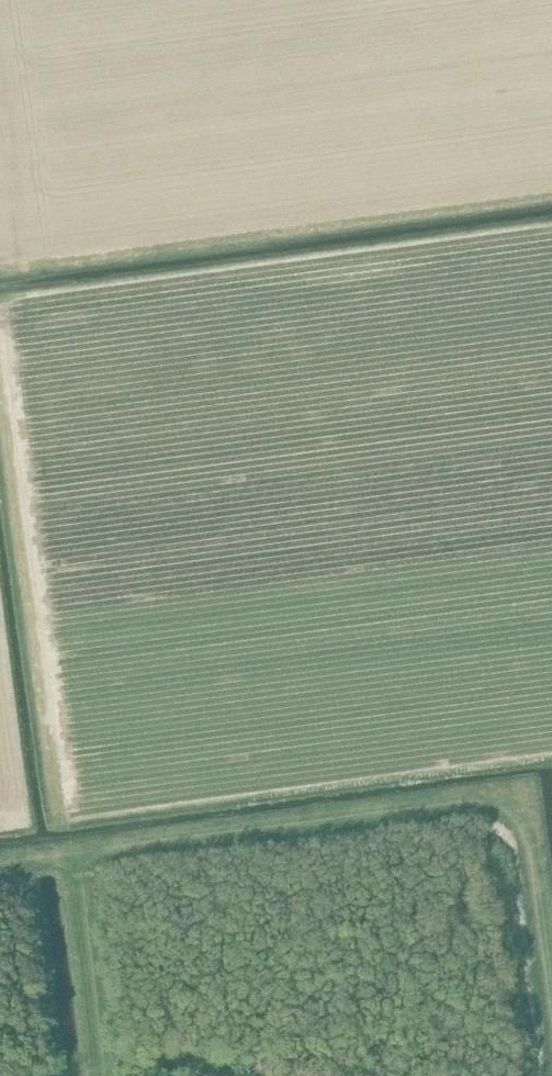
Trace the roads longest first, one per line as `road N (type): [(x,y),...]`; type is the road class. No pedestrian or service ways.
road 1 (track): [(551,1059),(525,869),(512,835),(477,813),(451,805),(0,864)]

